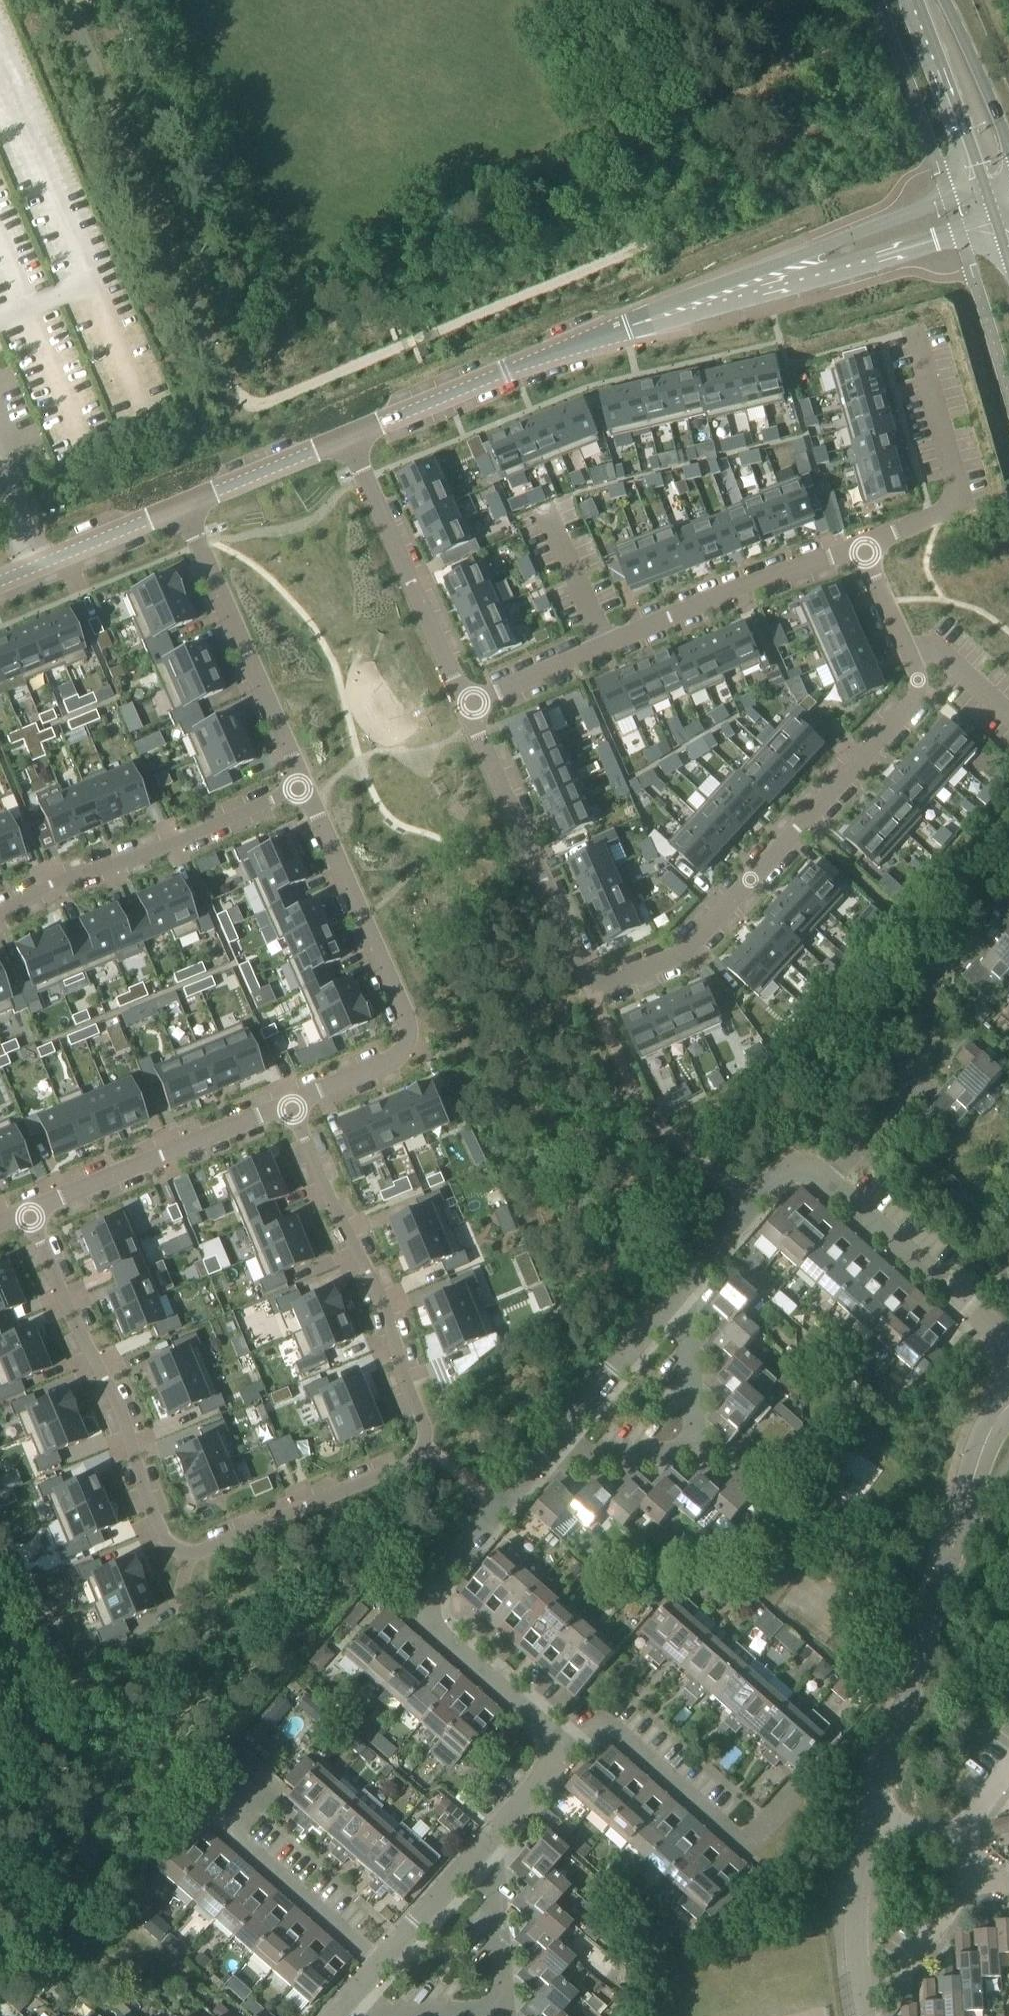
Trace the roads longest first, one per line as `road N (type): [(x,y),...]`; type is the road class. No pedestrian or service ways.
road 1 (residential): [(289,1107),(387,1312),(423,1449),(416,1460),(201,1553),(172,1549),(161,1536),(125,1424),(27,1213)]
road 2 (residential): [(464,710),(592,985),(684,952),(917,687),(863,549)]
road 3 (unclassified): [(1008,1406),(979,1457),(873,1819)]
road 4 (residential): [(464,710),(745,587),(863,549)]
road 5 (residential): [(568,1747),(430,1623),(427,1595),(557,1441)]
road 6 (residential): [(289,1107),(394,1061),(409,1033),(305,786)]
road 7 (unclassified): [(627,328),(719,309),(999,225)]
road 8 (unclassified): [(986,187),(754,271),(627,328)]
road 9 (residential): [(305,786),(51,885),(0,913)]
road 10 (residential): [(804,1794),(750,1854),(599,1725),(568,1747)]
road 11 (residential): [(345,439),(627,328)]
road 12 (residential): [(863,549),(955,509),(959,483),(912,331)]
road 13 (residential): [(387,1967),(219,1823),(260,1775)]
road 14 (residential): [(27,1213),(289,1107)]
road 15 (residential): [(1008,1347),(833,1182)]
road 16 (secondary): [(916,0),(986,187)]
road 17 (residential): [(0,582),(184,506)]
road 18 (unclassified): [(873,1819),(857,1903),(863,2015)]
road 19 (residential): [(557,1441),(672,1302)]
road 20 (residential): [(184,506),(345,439)]
road 21 (residential): [(672,1302),(781,1175)]
road 22 (residential): [(247,655),(184,506)]
road 23 (residential): [(512,2008),(501,1868),(486,1853)]
road 24 (secondary): [(1008,147),(945,0)]
road 25 (residential): [(685,1454),(690,1324),(672,1302)]
road 26 (residential): [(345,439),(408,584)]
road 27 (residential): [(889,1991),(979,1866)]
road 28 (residential): [(512,2008),(384,2009),(364,1993)]
road 29 (residential): [(387,1967),(486,1853)]
road 30 (residential): [(305,786),(247,655)]
road 31 (residential): [(408,584),(464,710)]
road 32 (residential): [(486,1853),(568,1747)]
road 33 (residential): [(685,1454),(583,1458),(557,1441)]

